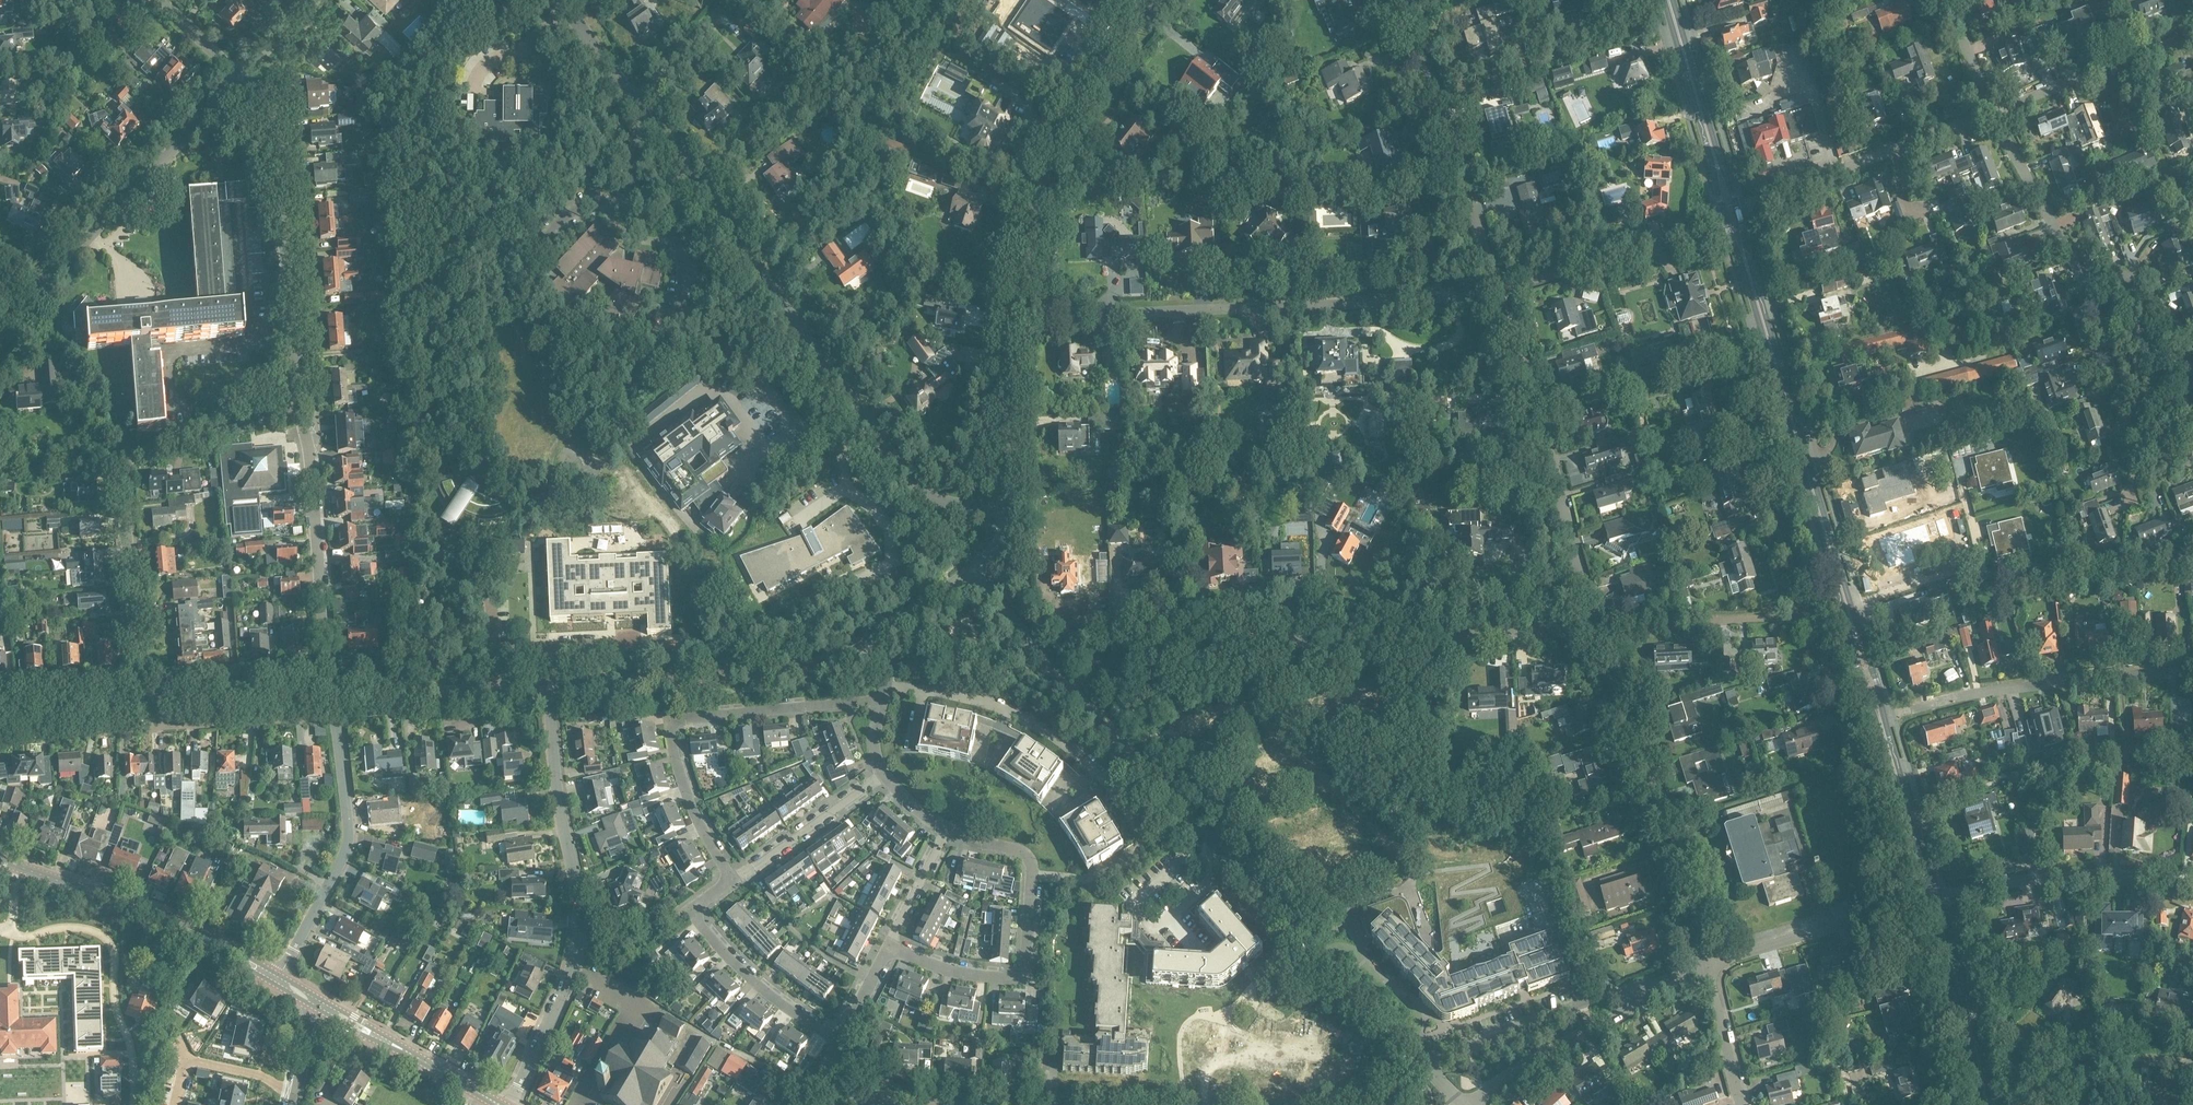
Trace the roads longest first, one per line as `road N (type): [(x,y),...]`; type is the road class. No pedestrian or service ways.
road 1 (primary): [(1990,1104),(1972,1007),(1737,212)]
road 2 (primary): [(1723,217),(1963,1009),(1981,1104)]
road 3 (unclassified): [(1008,508),(929,495),(897,466),(636,106)]
road 4 (residential): [(1425,1064),(1073,693)]
road 5 (residential): [(1020,319),(1500,290)]
road 6 (residential): [(1032,874),(1089,877),(1142,843),(1094,767),(1051,733),(971,698),(887,686)]
road 7 (residential): [(512,1104),(570,972),(577,937),(551,686)]
road 8 (residential): [(140,706),(123,467),(132,457),(302,411)]
road 9 (residential): [(734,881),(692,806),(671,721),(885,697)]
road 10 (residential): [(1244,642),(1602,626)]
road 11 (residential): [(1712,963),(1602,626)]
road 12 (unclassified): [(1020,319),(1052,168),(1085,95),(1155,0)]
road 13 (residential): [(0,335),(242,80)]
road 14 (residential): [(1602,626),(1500,290)]
road 15 (residential): [(302,411),(272,121),(242,80)]
road 16 (residential): [(551,686),(799,670),(871,642)]
road 17 (residential): [(1500,290),(1405,0)]
road 18 (residential): [(1244,642),(1255,685),(1275,717),(1402,857),(1412,886)]
road 19 (residential): [(1894,715),(2012,687),(2192,674)]
road 20 (residential): [(279,973),(347,845),(332,698)]
road 21 (residential): [(332,698),(302,411)]
road 22 (residential): [(834,1040),(755,982),(691,911),(734,881)]
road 23 (residential): [(1953,894),(2083,872),(2192,882)]
road 24 (residential): [(888,946),(958,972),(1015,977),(1026,965),(1032,874)]
road 25 (residential): [(1425,1064),(1650,987)]
road 26 (residential): [(2192,460),(2142,456),(2131,441),(2082,280)]
road 27 (primary): [(1663,0),(1723,217)]
road 28 (primary): [(1737,212),(1673,0)]
road 29 (residential): [(1500,290),(1710,222)]
road 30 (residential): [(332,698),(551,686)]
road 31 (residential): [(1990,114),(2192,32)]
road 32 (residential): [(1468,1104),(1599,1029),(1650,987)]
road 33 (residential): [(1602,626),(1810,615)]
road 34 (residential): [(2192,415),(2149,286),(2137,278),(2082,280)]
road 35 (residential): [(140,706),(332,698)]
road 36 (residential): [(2082,280),(1990,114)]
road 37 (unclassified): [(1008,508),(1020,319)]
road 38 (residential): [(1073,693),(1107,659),(1143,647),(1244,642)]
road 39 (residential): [(734,881),(884,775)]
road 40 (residential): [(1712,963),(1883,912)]
road 41 (residential): [(2029,1104),(2097,1069),(2164,1061),(2192,1067)]
road 42 (residential): [(1835,173),(1990,114)]
road 43 (residential): [(1073,693),(972,570)]
road 44 (secondary): [(145,909),(0,859)]
road 45 (secondary): [(279,973),(145,909)]
road 46 (secondary): [(145,909),(273,984)]
road 47 (residential): [(1712,963),(1743,1104)]
road 48 (residential): [(636,106),(730,0)]
road 49 (residential): [(0,722),(140,706)]
road 50 (unclassified): [(636,106),(559,0)]
road 51 (residential): [(888,946),(948,830)]
road 52 (residential): [(871,642),(972,570)]
road 53 (residential): [(1990,114),(1948,0)]

